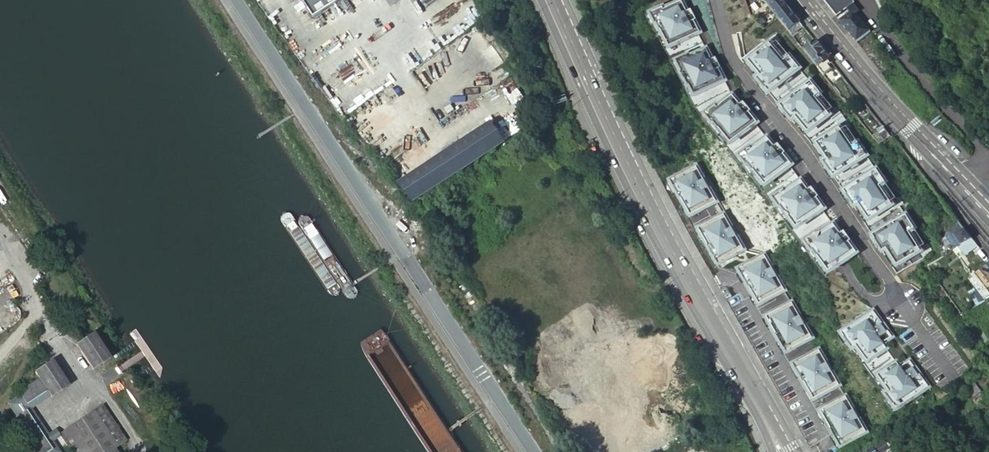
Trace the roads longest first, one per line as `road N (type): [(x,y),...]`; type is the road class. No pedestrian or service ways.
road 1 (unclassified): [(238,0),(532,451)]
road 2 (primary): [(754,395),(649,206),(553,0)]
road 3 (residential): [(719,0),(735,63),(809,153),(911,320)]
road 4 (primary): [(932,151),(798,0)]
road 5 (residential): [(932,151),(936,193),(988,254)]

